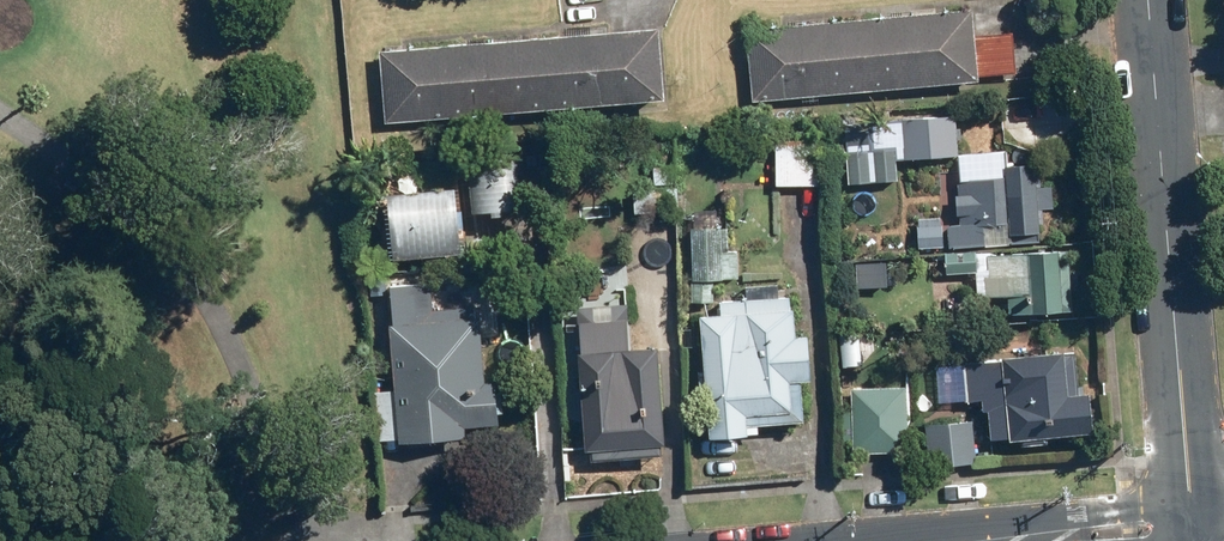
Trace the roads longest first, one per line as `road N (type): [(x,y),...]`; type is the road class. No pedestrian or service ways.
road 1 (tertiary): [(1146,0),(1194,525)]
road 2 (residential): [(968,540),(1194,525)]

